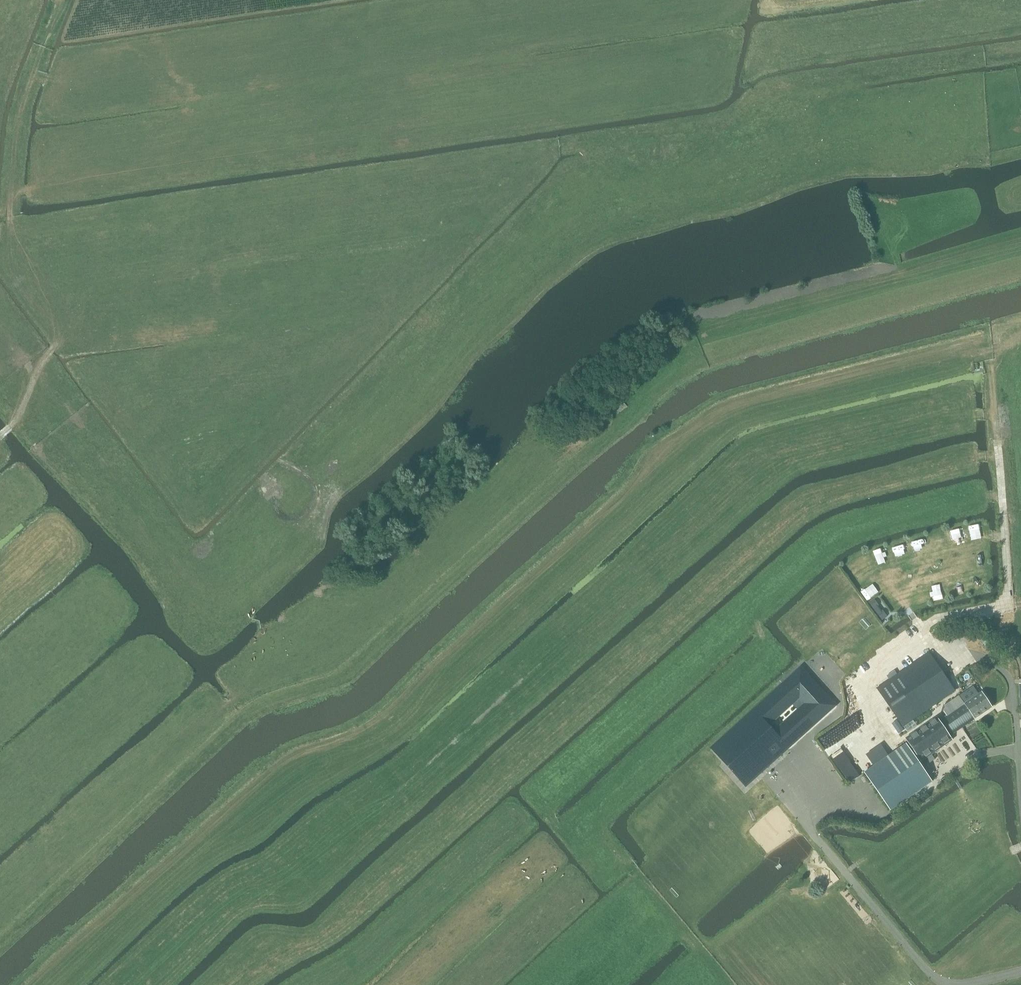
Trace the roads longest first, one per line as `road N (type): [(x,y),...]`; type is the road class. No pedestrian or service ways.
road 1 (track): [(996,325),(989,360),(1006,538),(979,534)]
road 2 (track): [(11,217),(23,103),(62,0)]
road 3 (track): [(1006,538),(1007,602),(931,621),(924,633),(950,660)]

